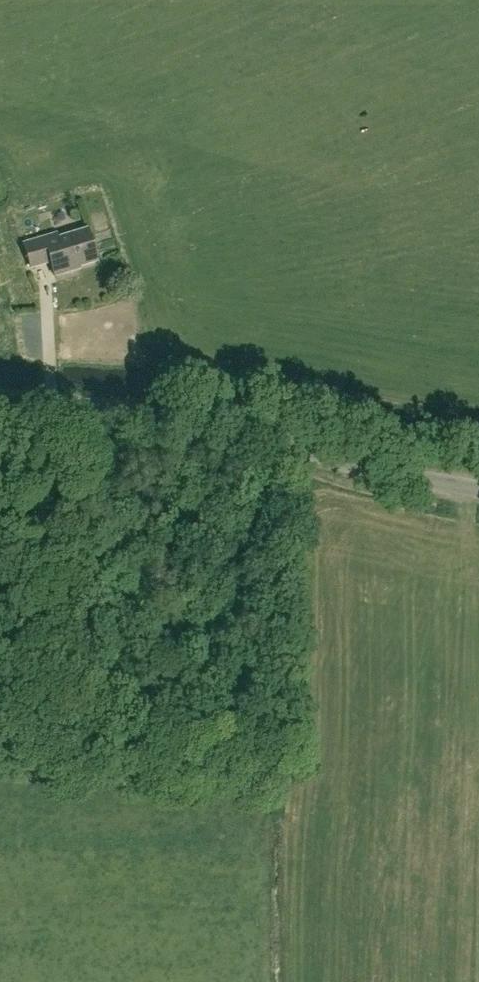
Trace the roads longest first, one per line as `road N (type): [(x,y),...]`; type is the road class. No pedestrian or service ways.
road 1 (unclassified): [(478,490),(190,419),(0,403)]

